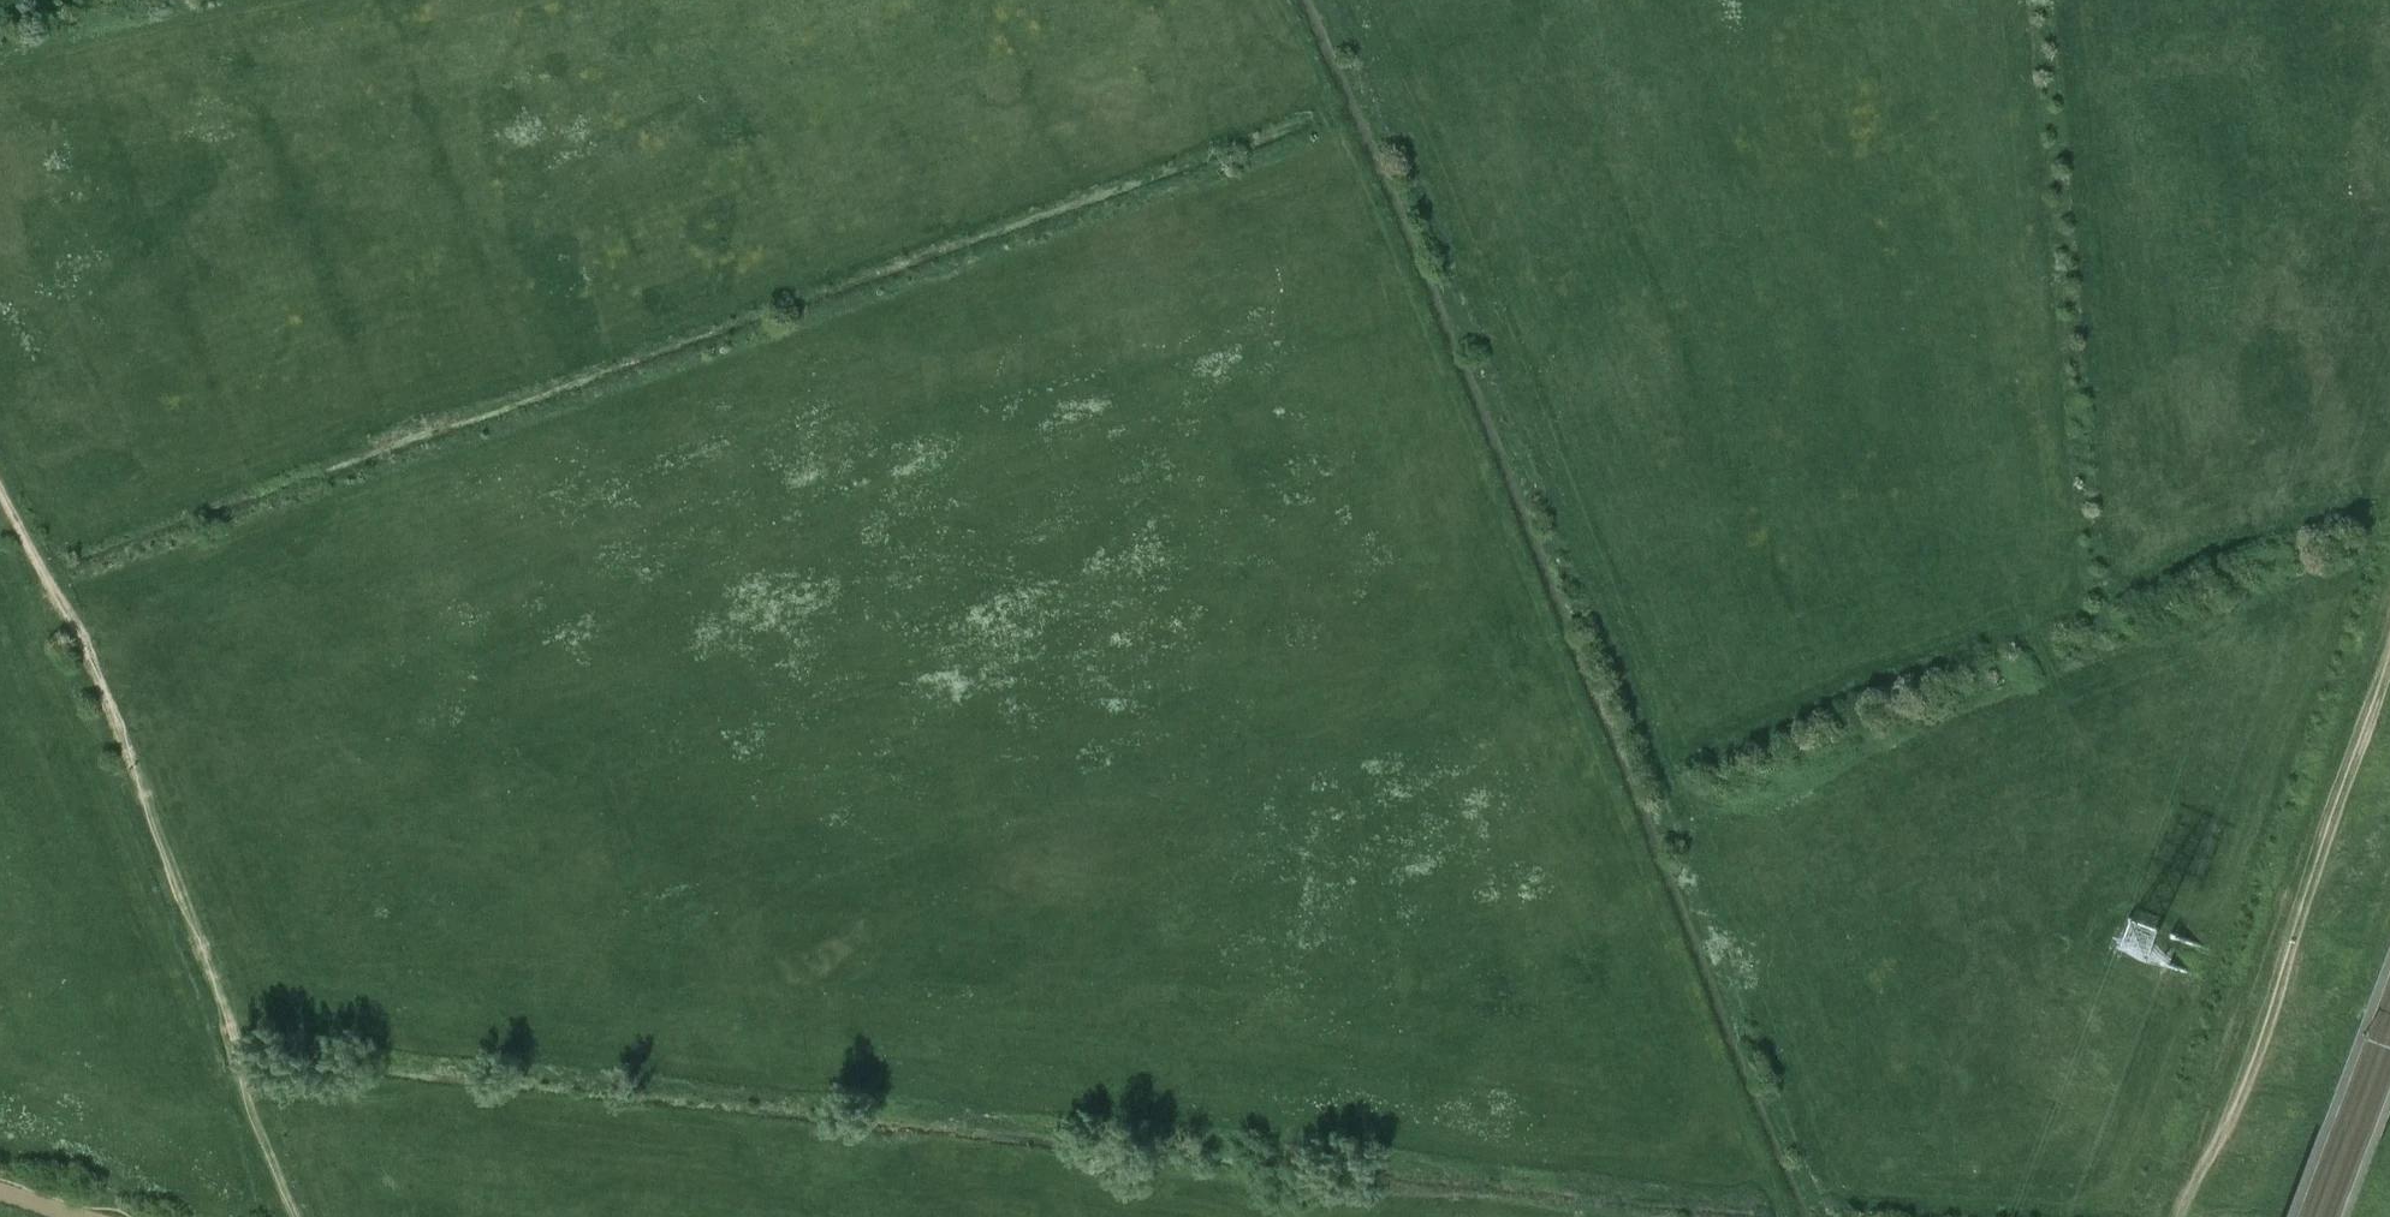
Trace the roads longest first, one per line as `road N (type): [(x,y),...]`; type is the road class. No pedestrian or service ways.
road 1 (track): [(2196,1216),(2389,652)]

